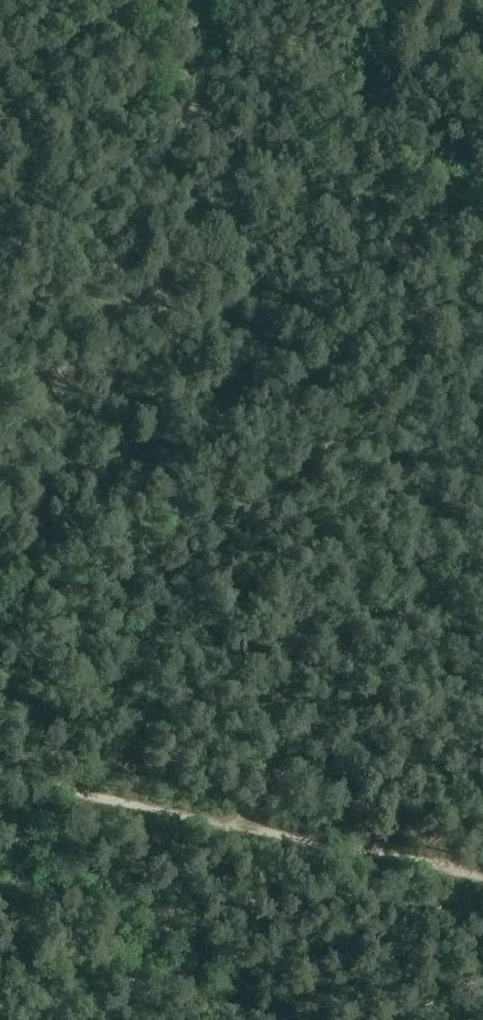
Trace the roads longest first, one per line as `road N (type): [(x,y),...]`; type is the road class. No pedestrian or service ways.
road 1 (track): [(0,487),(105,280),(179,163),(201,85),(208,0)]
road 2 (track): [(482,882),(0,772)]
road 3 (track): [(0,75),(192,0)]
road 4 (track): [(165,935),(274,1019)]

